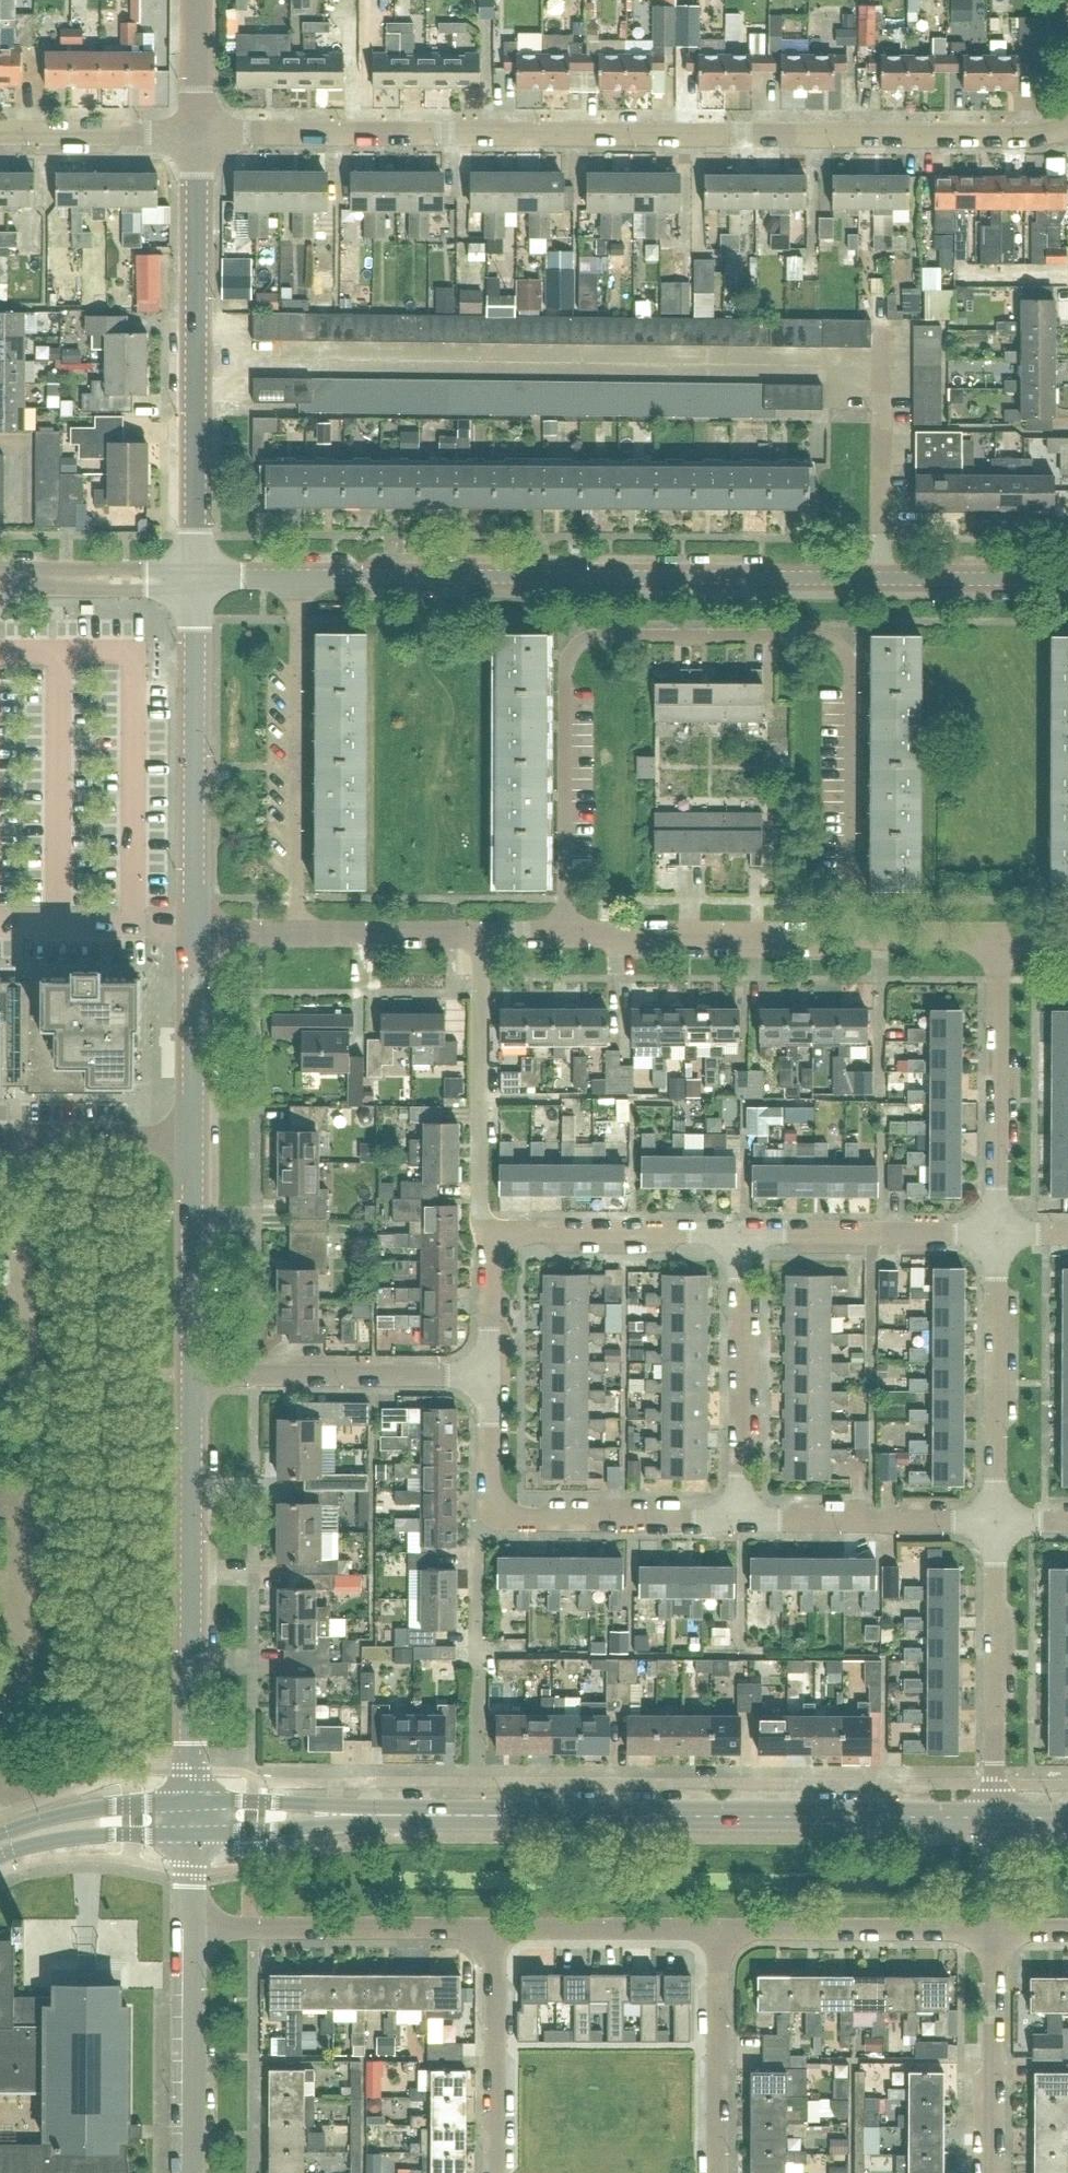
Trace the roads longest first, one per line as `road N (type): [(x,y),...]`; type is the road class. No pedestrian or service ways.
road 1 (unclassified): [(195,131),(1019,138),(1067,126)]
road 2 (residential): [(855,934),(851,633),(609,635),(580,643),(565,666),(566,934)]
road 3 (tertiary): [(993,1826),(188,1822)]
road 4 (unclassified): [(298,580),(1067,586)]
road 5 (unclassified): [(194,580),(195,131)]
road 6 (unclassified): [(188,1822),(193,1375)]
road 7 (unclassified): [(195,932),(194,580)]
road 8 (residential): [(299,932),(298,580)]
road 9 (residential): [(498,1931),(188,1931)]
road 10 (residential): [(993,1826),(996,1517)]
road 11 (residential): [(480,933),(479,1208),(488,1236)]
road 12 (residential): [(998,1237),(1001,936)]
road 13 (residential): [(489,1375),(193,1375)]
road 14 (residential): [(566,934),(855,934)]
road 15 (residential): [(996,1517),(998,1237)]
road 16 (residential): [(739,1516),(740,1237)]
road 17 (residential): [(995,1932),(717,1932)]
road 18 (residential): [(740,1237),(998,1237)]
road 19 (residential): [(739,1516),(996,1517)]
road 20 (residential): [(488,1236),(740,1237)]
road 21 (residential): [(492,1516),(739,1516)]
road 22 (residential): [(495,2172),(498,1931)]
road 23 (residential): [(188,2172),(188,1931)]
road 24 (residential): [(993,2172),(995,1932)]
road 25 (residential): [(717,1932),(719,2172)]
road 26 (unclassified): [(193,1375),(193,1140)]
road 27 (residential): [(717,1932),(498,1931)]
road 28 (unclassified): [(193,1140),(195,932)]
road 29 (unclassified): [(0,131),(195,131)]
road 30 (unclassified): [(0,579),(194,580)]
road 31 (residential): [(193,1140),(0,1140)]
road 32 (tertiary): [(0,1848),(82,1826),(188,1822)]
road 33 (residential): [(299,932),(480,933)]
road 34 (residential): [(492,1516),(477,1542),(477,1668)]
road 35 (residential): [(855,934),(1001,936)]
road 36 (residential): [(489,1375),(492,1516)]
road 37 (residential): [(488,1236),(489,1375)]
road 38 (residential): [(195,131),(197,0)]

